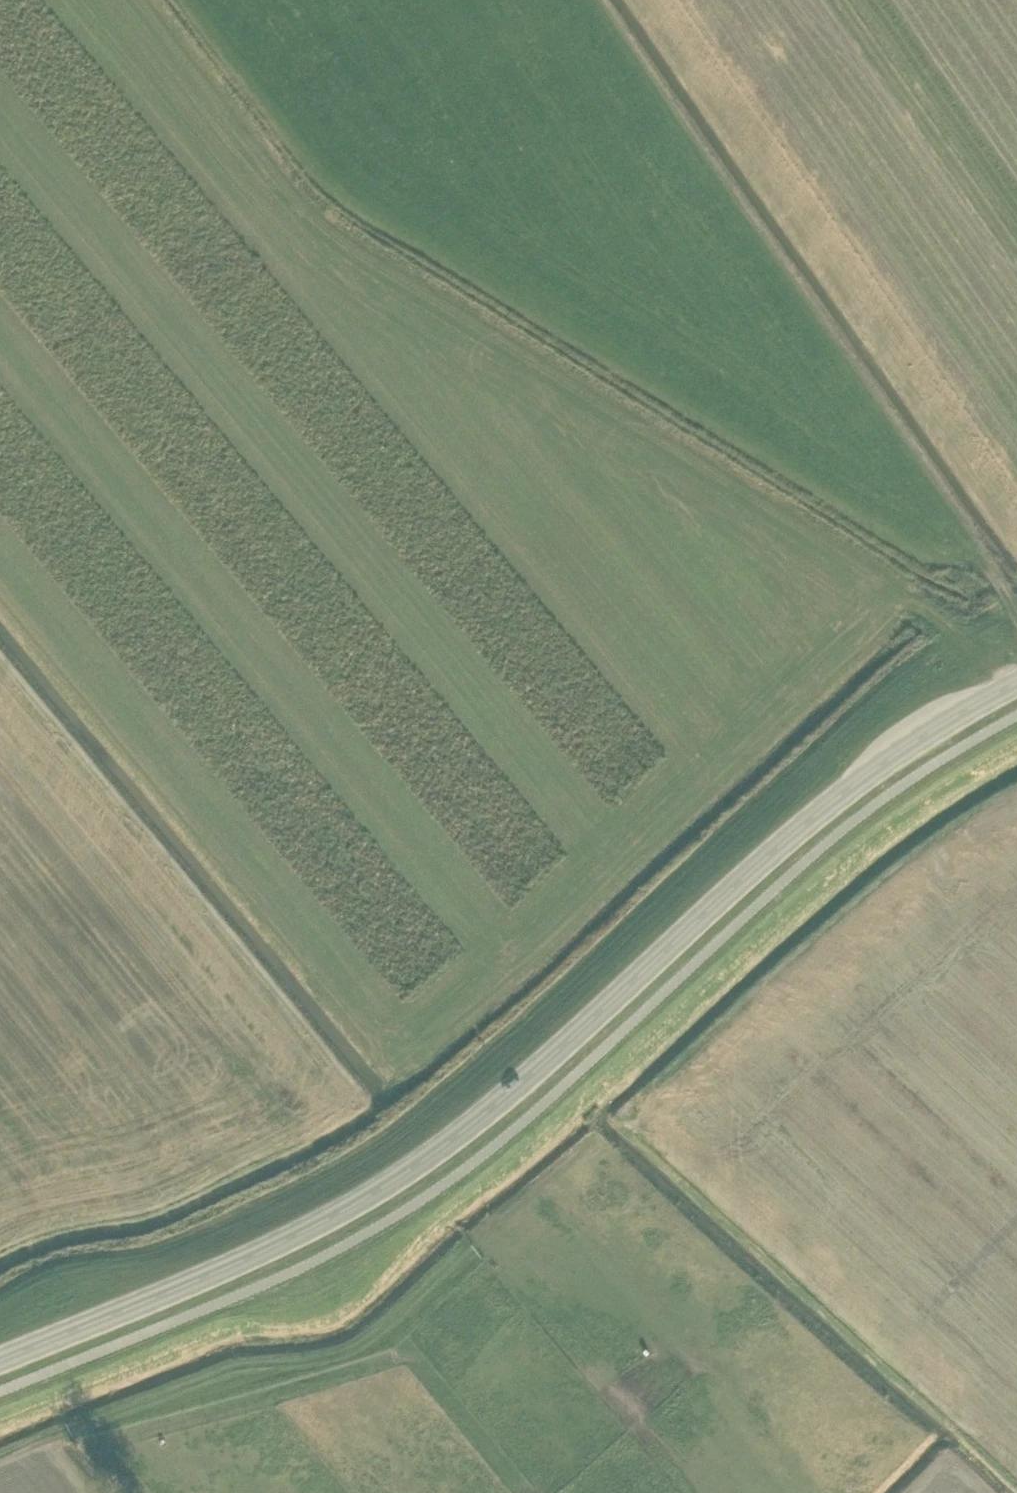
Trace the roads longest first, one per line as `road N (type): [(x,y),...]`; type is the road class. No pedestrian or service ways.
road 1 (primary): [(0,1358),(255,1252),(376,1189),(502,1096),(868,772),(1016,680)]

